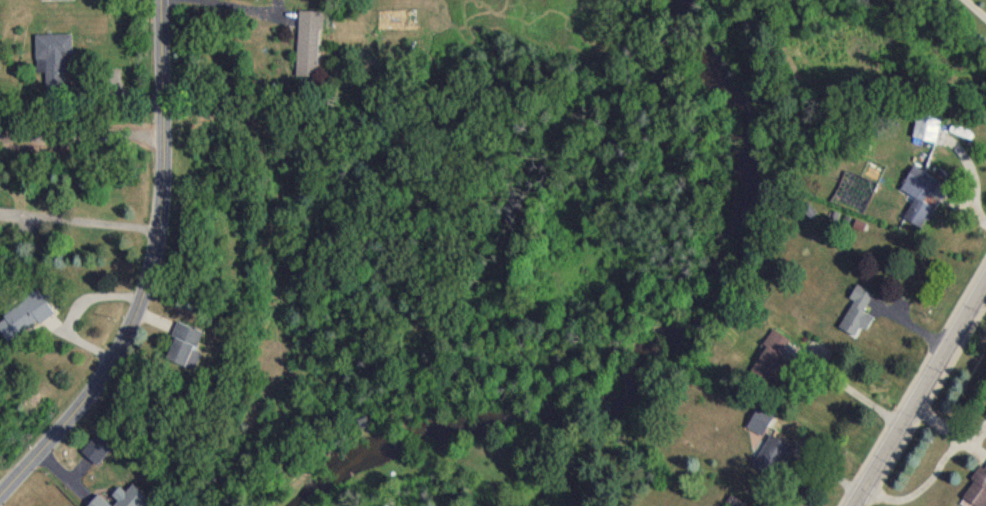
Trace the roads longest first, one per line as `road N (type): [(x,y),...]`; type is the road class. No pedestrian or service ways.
road 1 (residential): [(159,0),(159,204),(143,293),(106,370),(0,495)]
road 2 (primary): [(852,505),(985,284)]

